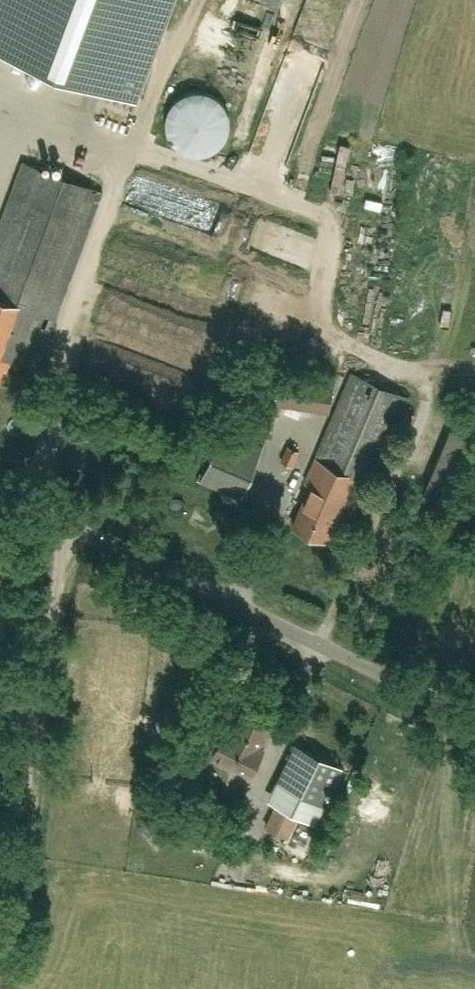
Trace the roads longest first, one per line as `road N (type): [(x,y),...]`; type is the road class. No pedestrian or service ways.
road 1 (unclassified): [(428,698),(70,524),(0,499)]
road 2 (track): [(0,944),(25,870),(70,524)]

